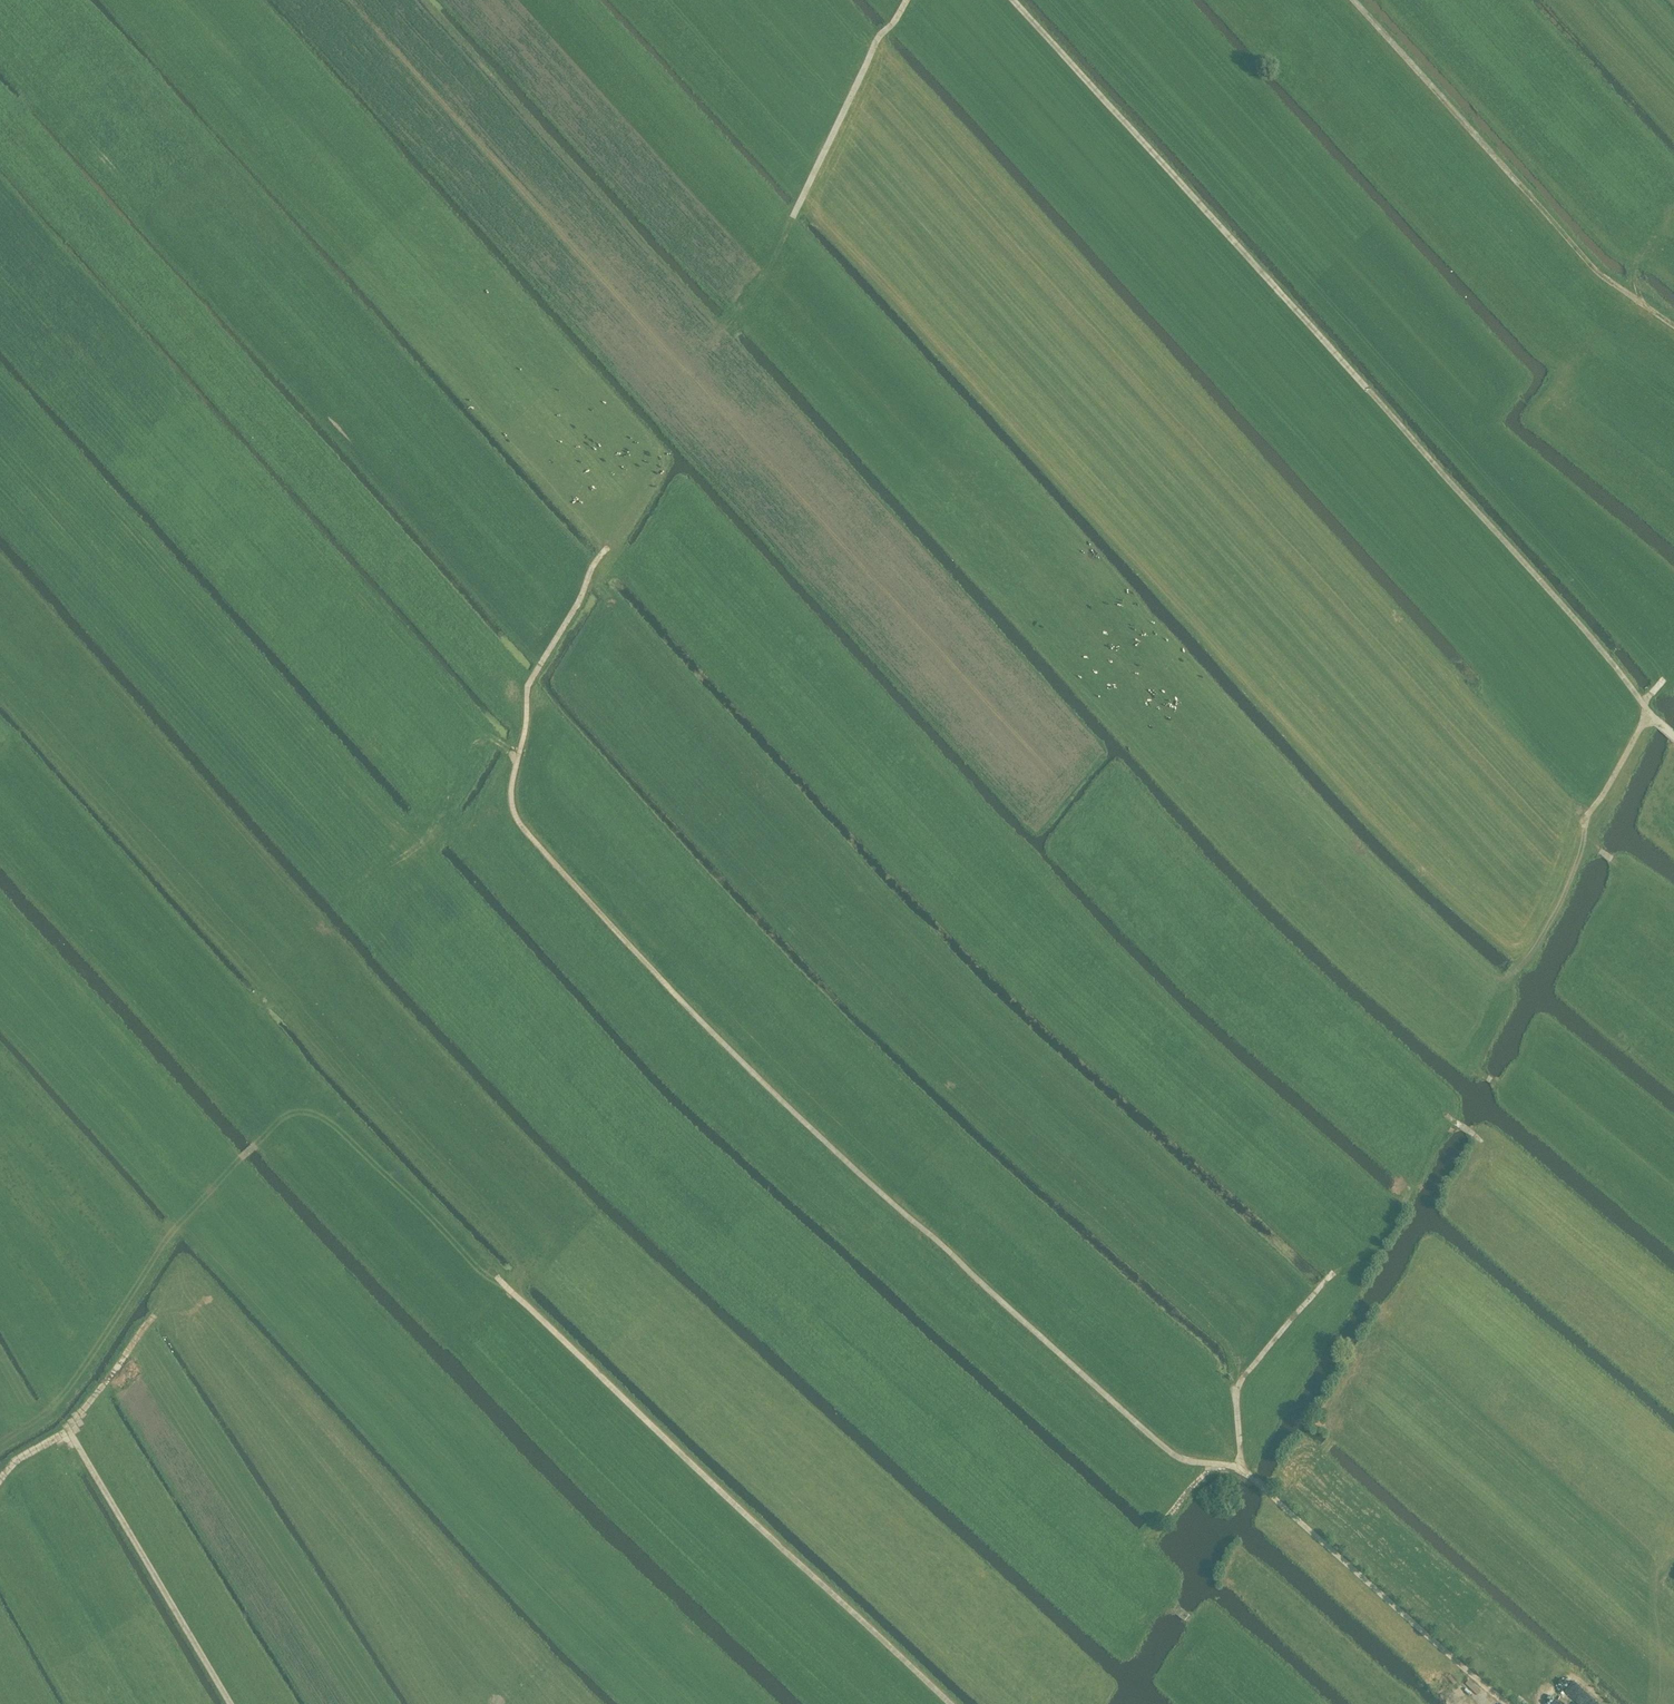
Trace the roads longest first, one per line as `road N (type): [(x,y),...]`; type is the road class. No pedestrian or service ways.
road 1 (track): [(1507,1703),(1252,1478),(1233,1466),(1170,1453),(698,1019),(527,833),(512,785),(529,683),(608,548)]
road 2 (track): [(1673,736),(1012,0)]
road 3 (track): [(949,1703),(497,1277)]
road 4 (track): [(1673,327),(1583,257),(1351,0)]
road 5 (track): [(230,1703),(69,1431),(154,1316)]
road 6 (track): [(907,0),(878,37),(792,217)]
road 7 (track): [(1241,1470),(1240,1380),(1332,1273)]

